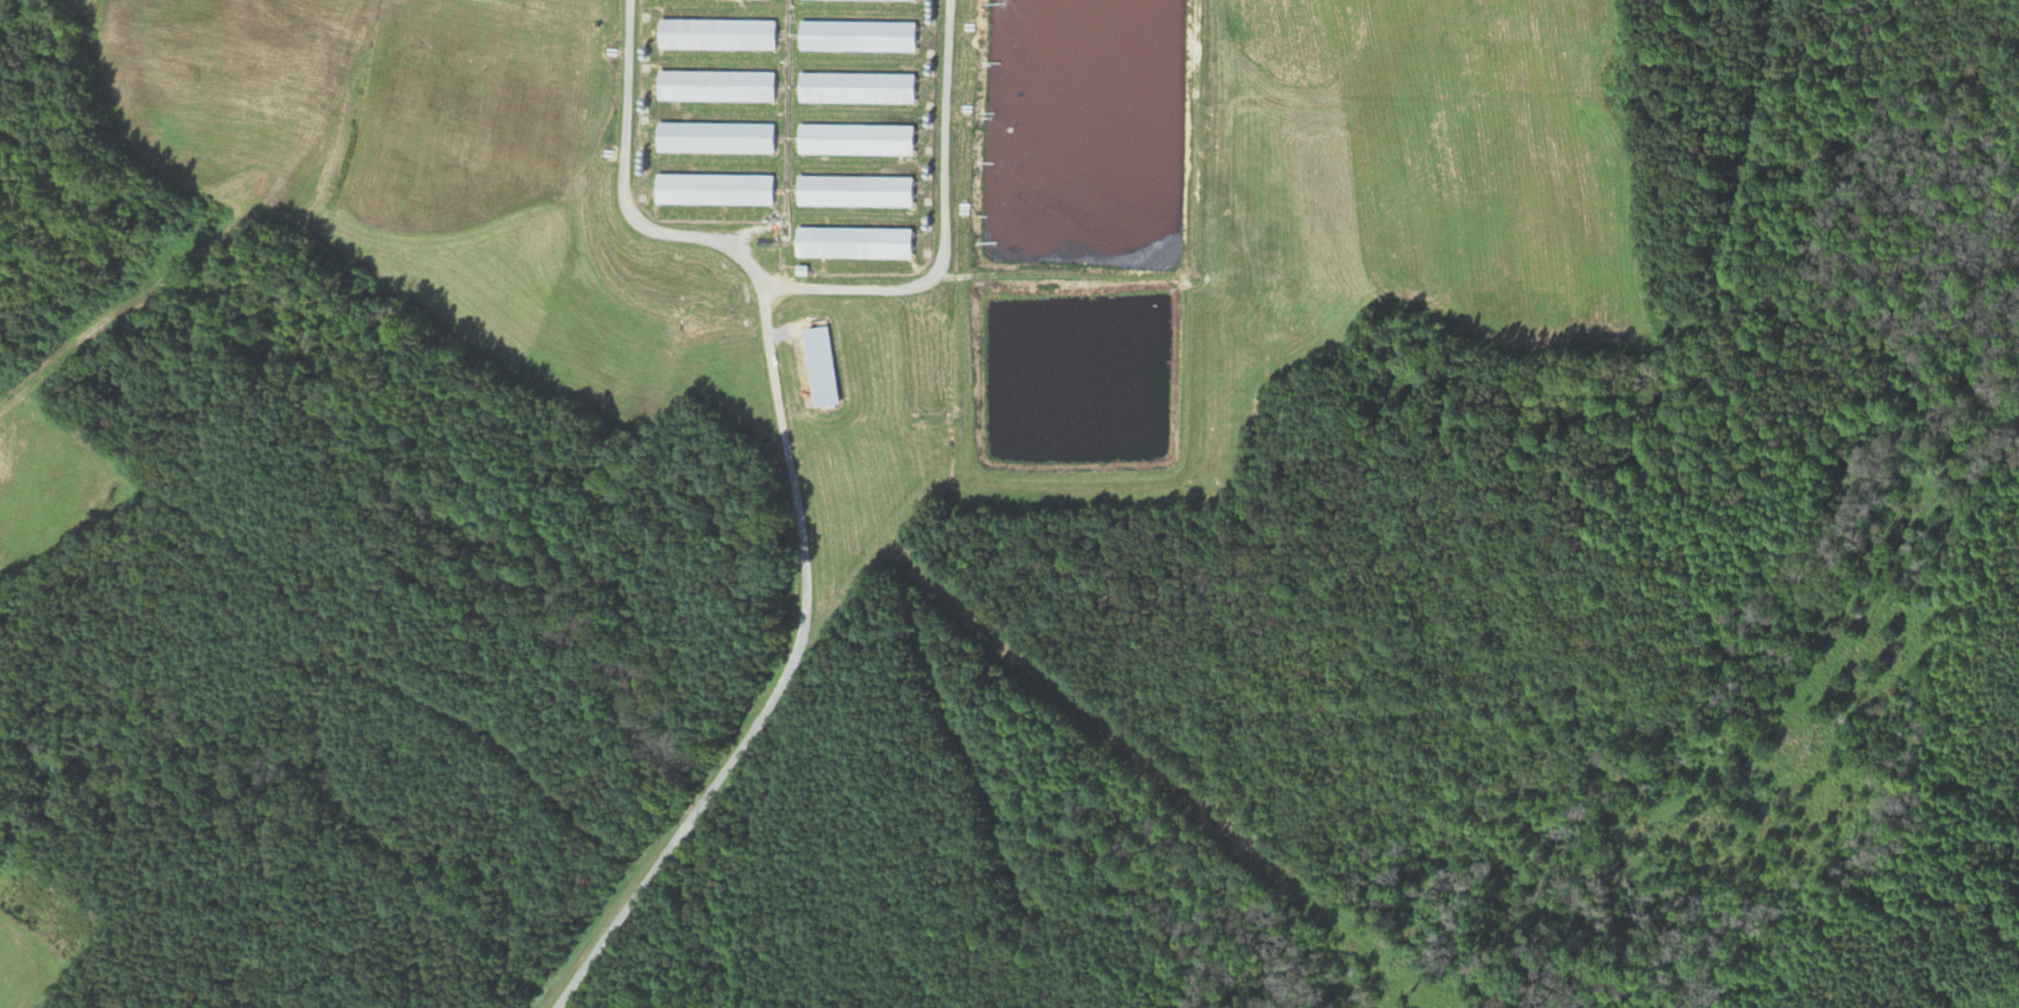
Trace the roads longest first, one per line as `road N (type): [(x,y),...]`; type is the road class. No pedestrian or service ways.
road 1 (residential): [(557,1007),(765,714),(796,657),(804,610),(759,276),(730,242),(653,234),(632,221),(629,0)]

